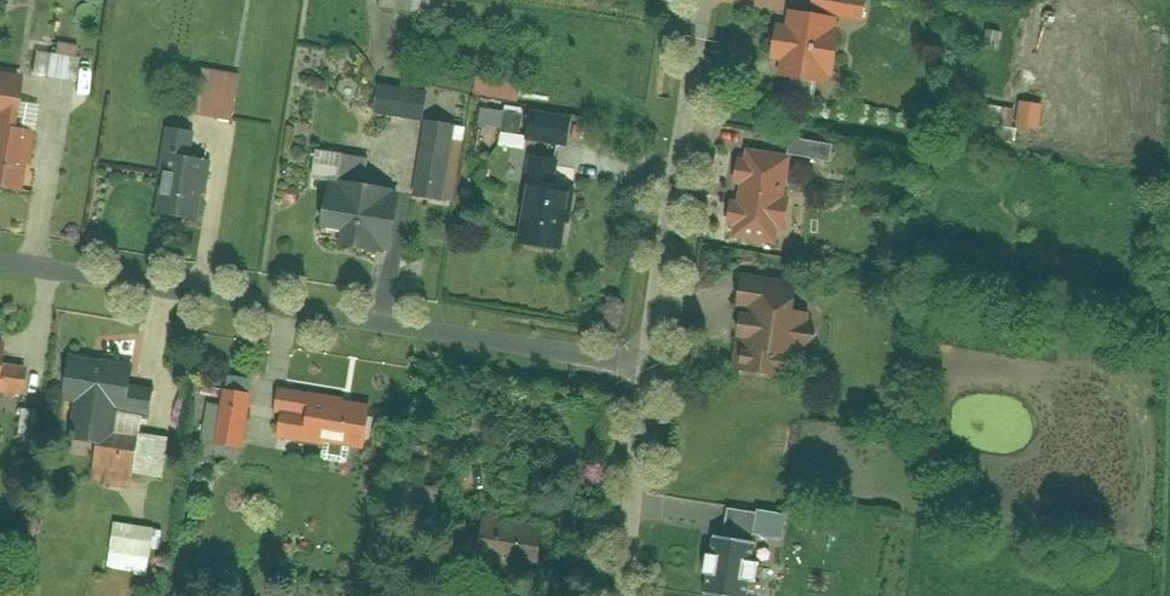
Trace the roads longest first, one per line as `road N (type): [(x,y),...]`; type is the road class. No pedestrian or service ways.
road 1 (residential): [(0,264),(648,366)]
road 2 (residential): [(709,0),(648,366)]
road 3 (residential): [(648,366),(624,595)]

